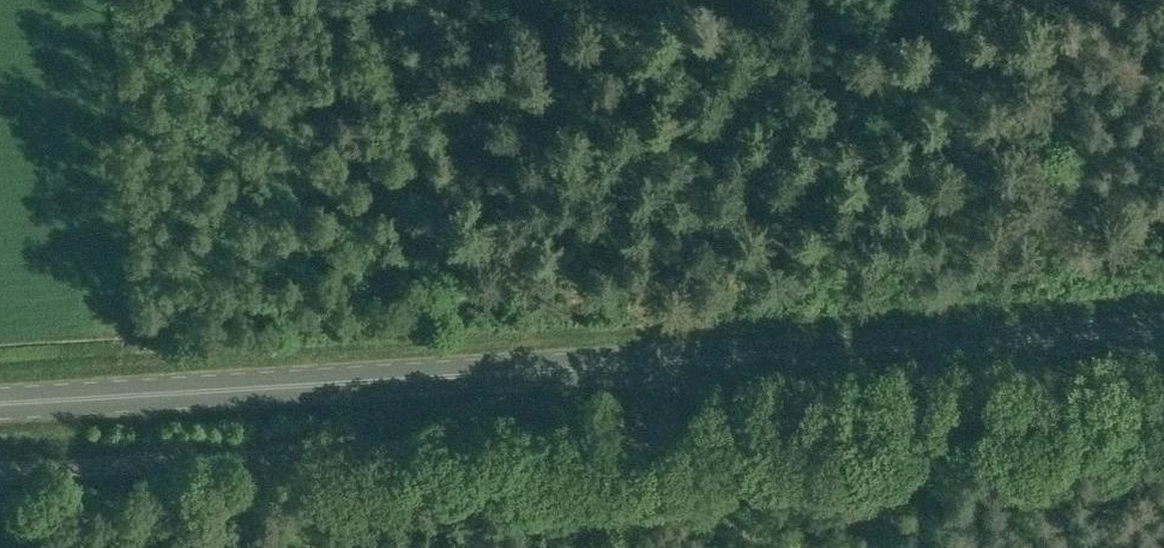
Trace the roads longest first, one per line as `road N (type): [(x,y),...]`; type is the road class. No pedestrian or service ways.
road 1 (unclassified): [(0,475),(745,431)]
road 2 (primary): [(0,402),(744,359)]
road 3 (primary): [(744,359),(1163,333)]
road 4 (unclassified): [(745,431),(1163,409)]

